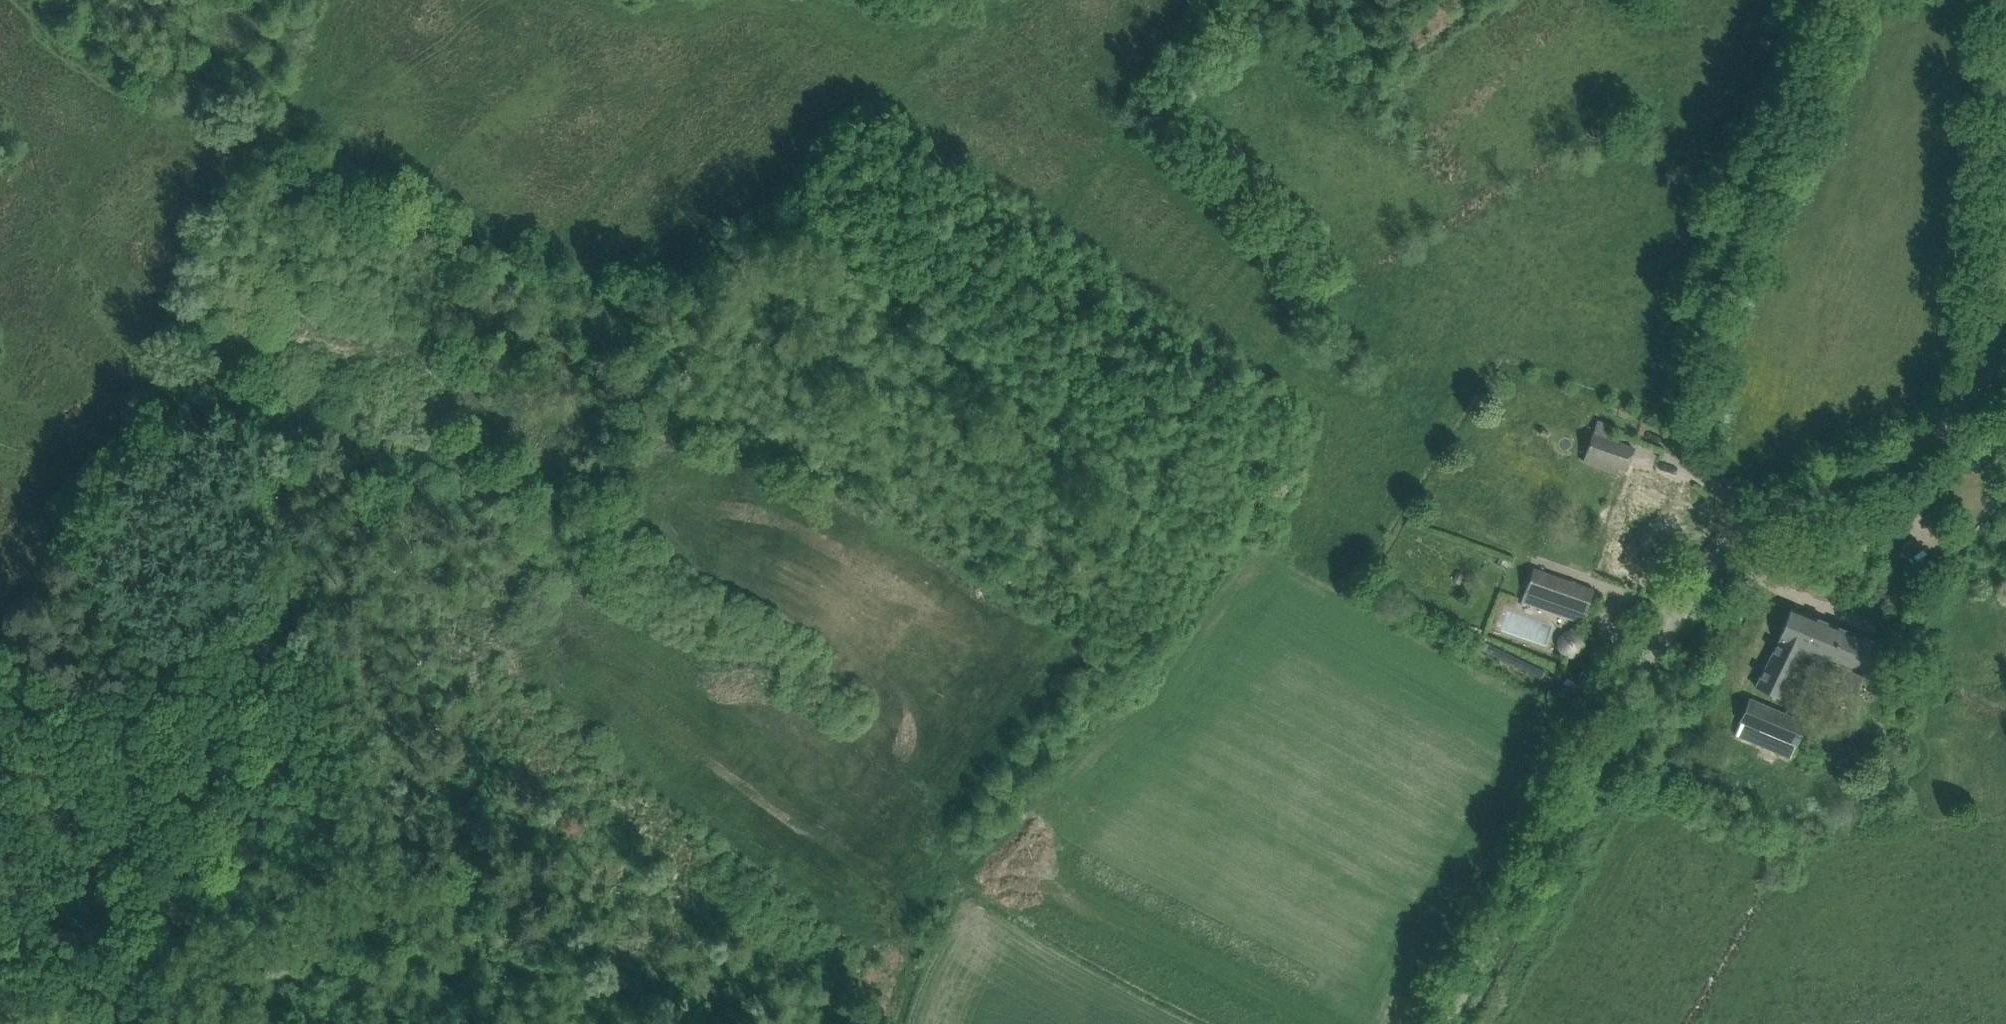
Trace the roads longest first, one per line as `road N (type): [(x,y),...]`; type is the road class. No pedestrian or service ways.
road 1 (unclassified): [(1444,1023),(1702,578),(1748,529),(1926,436),(1981,374),(2005,292)]

